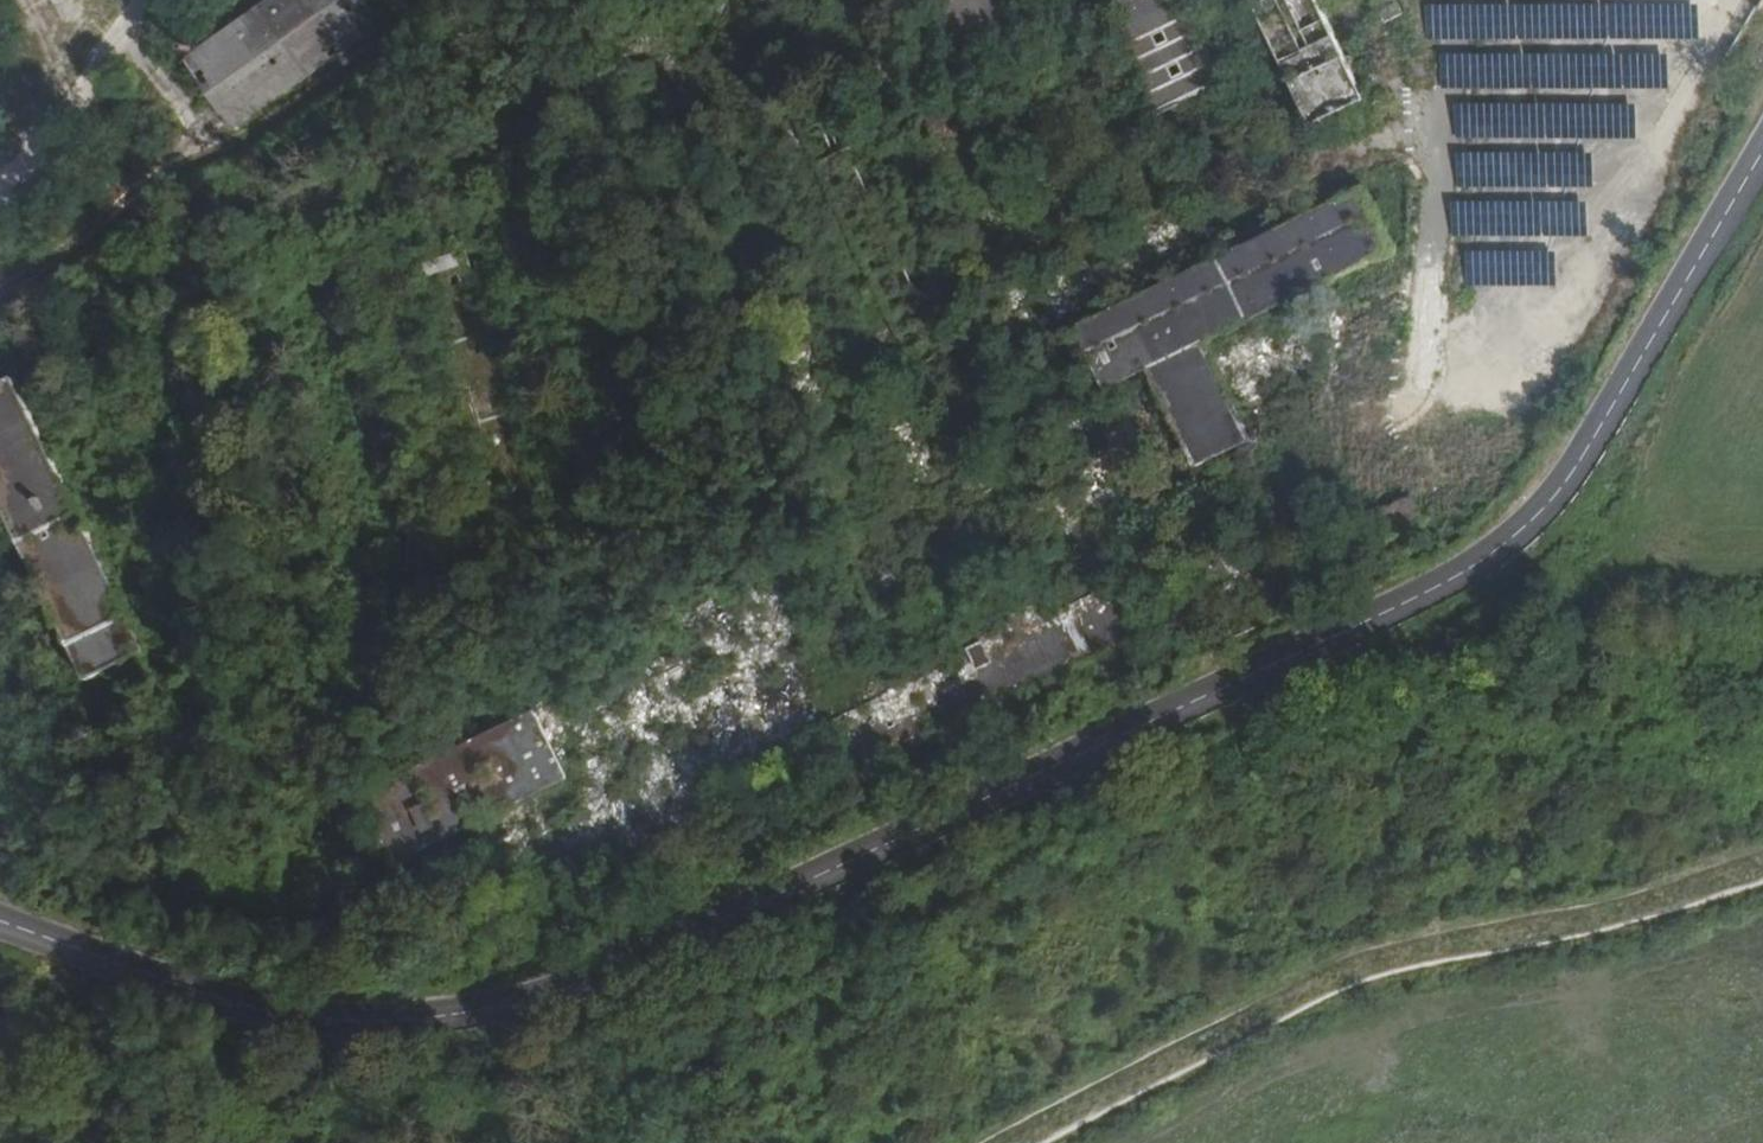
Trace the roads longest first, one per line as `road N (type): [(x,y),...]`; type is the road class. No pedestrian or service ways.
road 1 (tertiary): [(0,926),(263,1017),(408,1021),(553,991),(771,897),(1429,591),(1510,540),(1567,480),(1762,153)]
road 2 (track): [(1355,626),(1762,661)]

